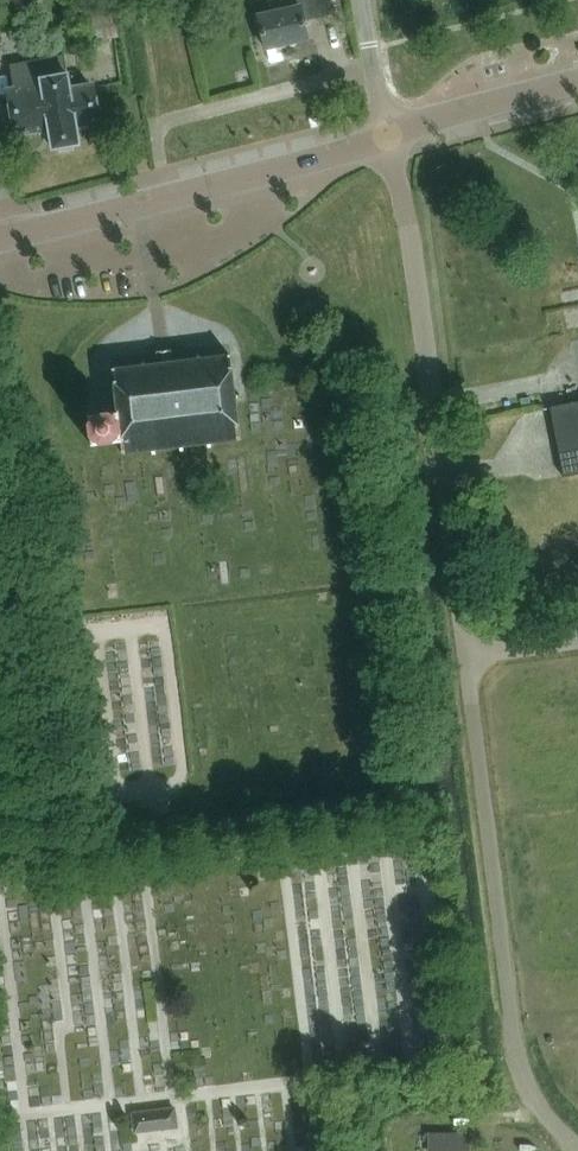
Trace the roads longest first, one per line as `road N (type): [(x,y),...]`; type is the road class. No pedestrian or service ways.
road 1 (residential): [(390,137),(464,657)]
road 2 (residential): [(464,657),(509,1044),(528,1092),(577,1146)]
road 3 (secondary): [(0,237),(390,137)]
road 4 (secondary): [(390,137),(428,119),(577,79)]
road 5 (unclassified): [(390,137),(365,0)]

